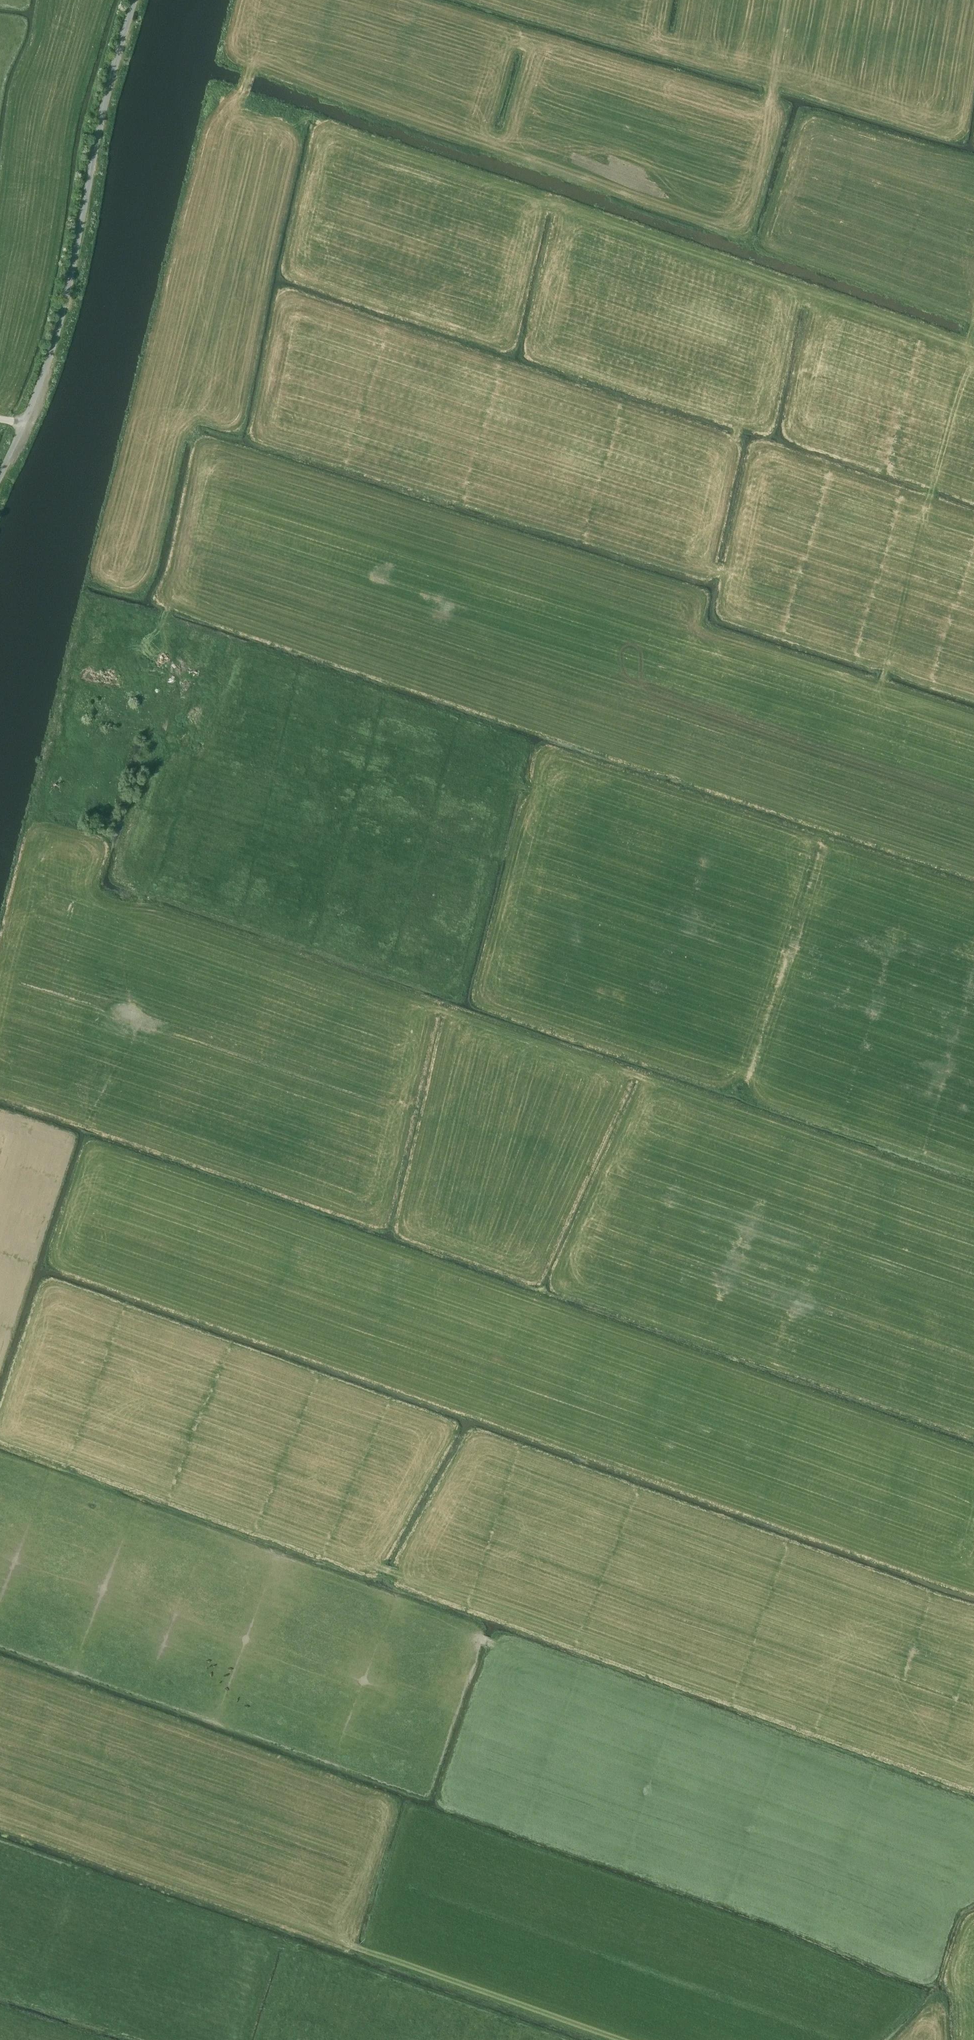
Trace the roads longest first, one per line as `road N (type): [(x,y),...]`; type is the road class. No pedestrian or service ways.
road 1 (unclassified): [(0,474),(49,360),(134,0)]

